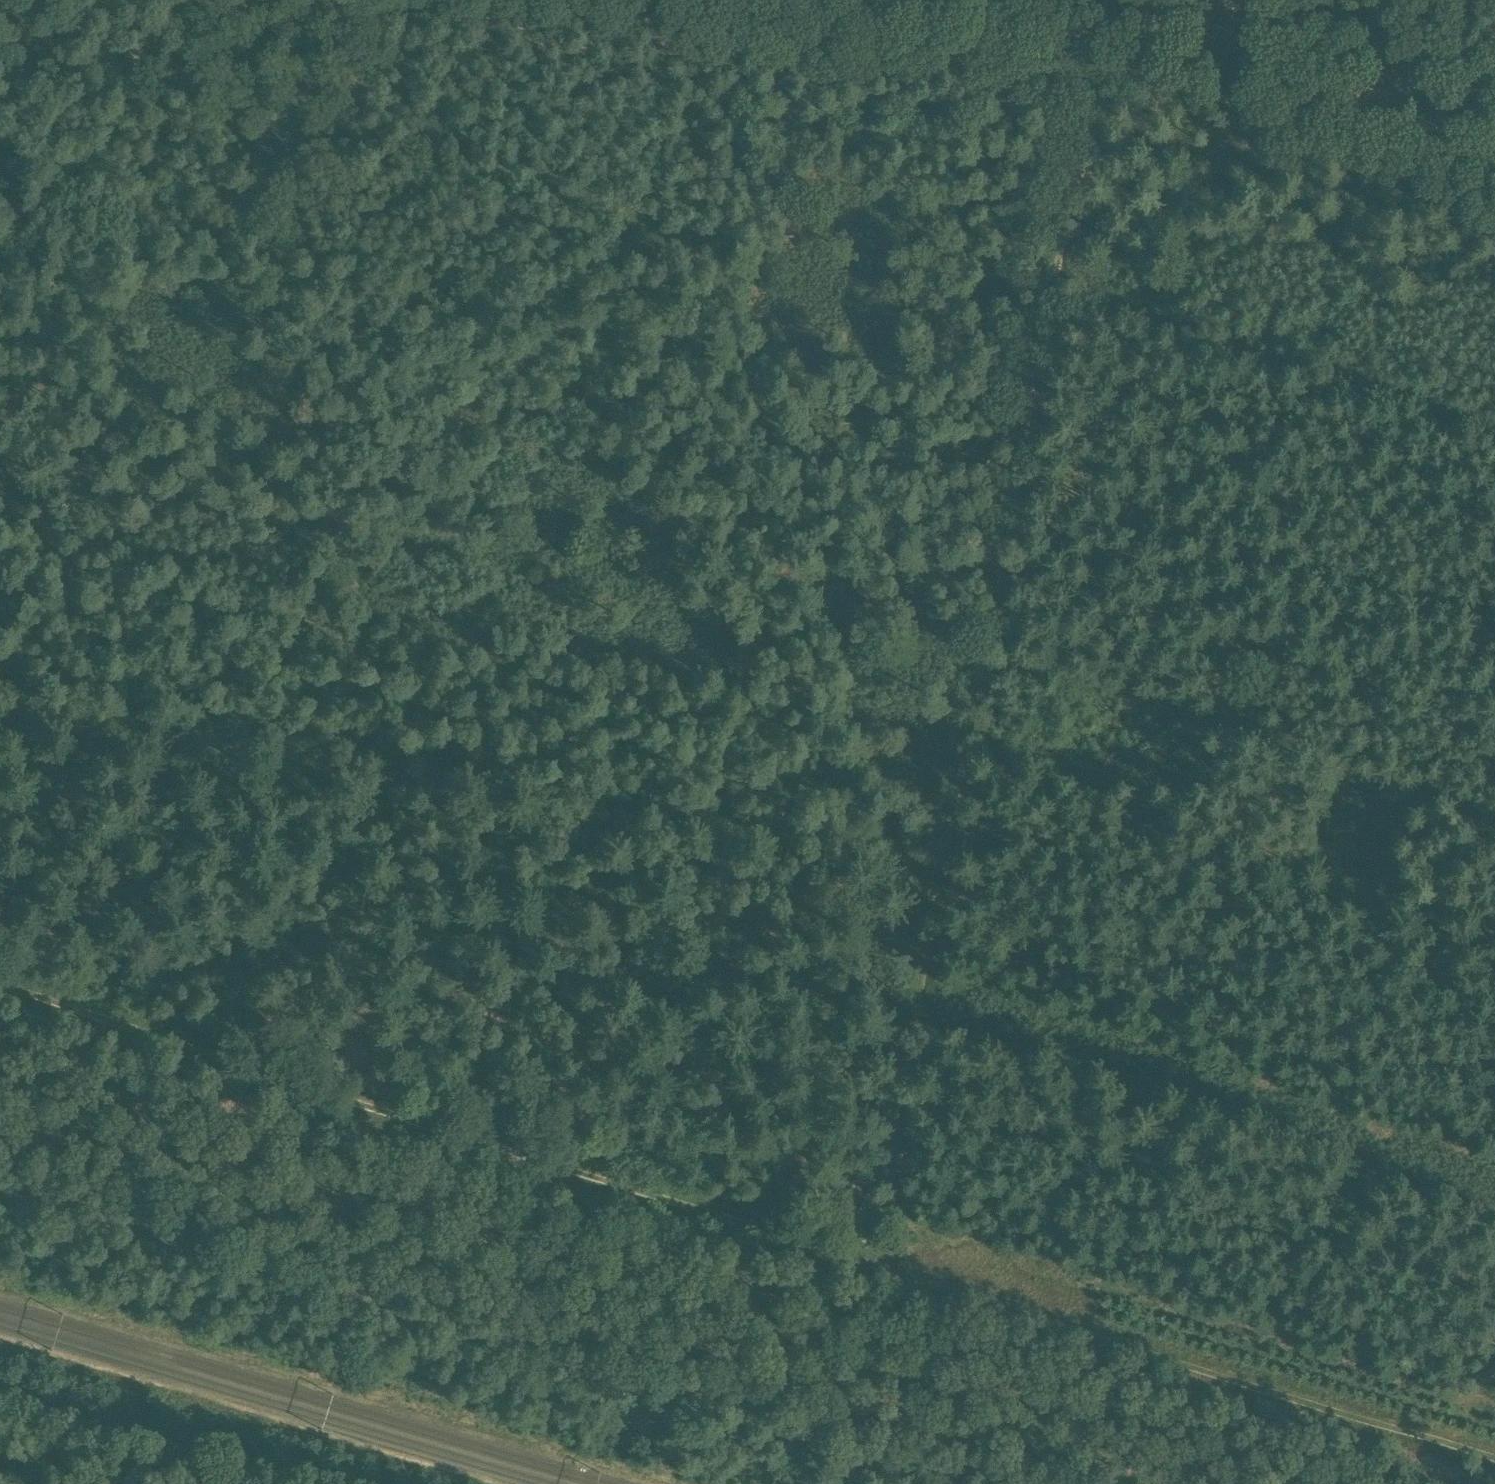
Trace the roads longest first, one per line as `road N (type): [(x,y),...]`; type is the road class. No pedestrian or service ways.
road 1 (track): [(0,981),(997,1306),(1494,1459)]
road 2 (track): [(860,1262),(964,761),(1103,0)]
road 3 (track): [(502,0),(1111,65),(1494,189)]
road 4 (track): [(0,1399),(311,1483)]

